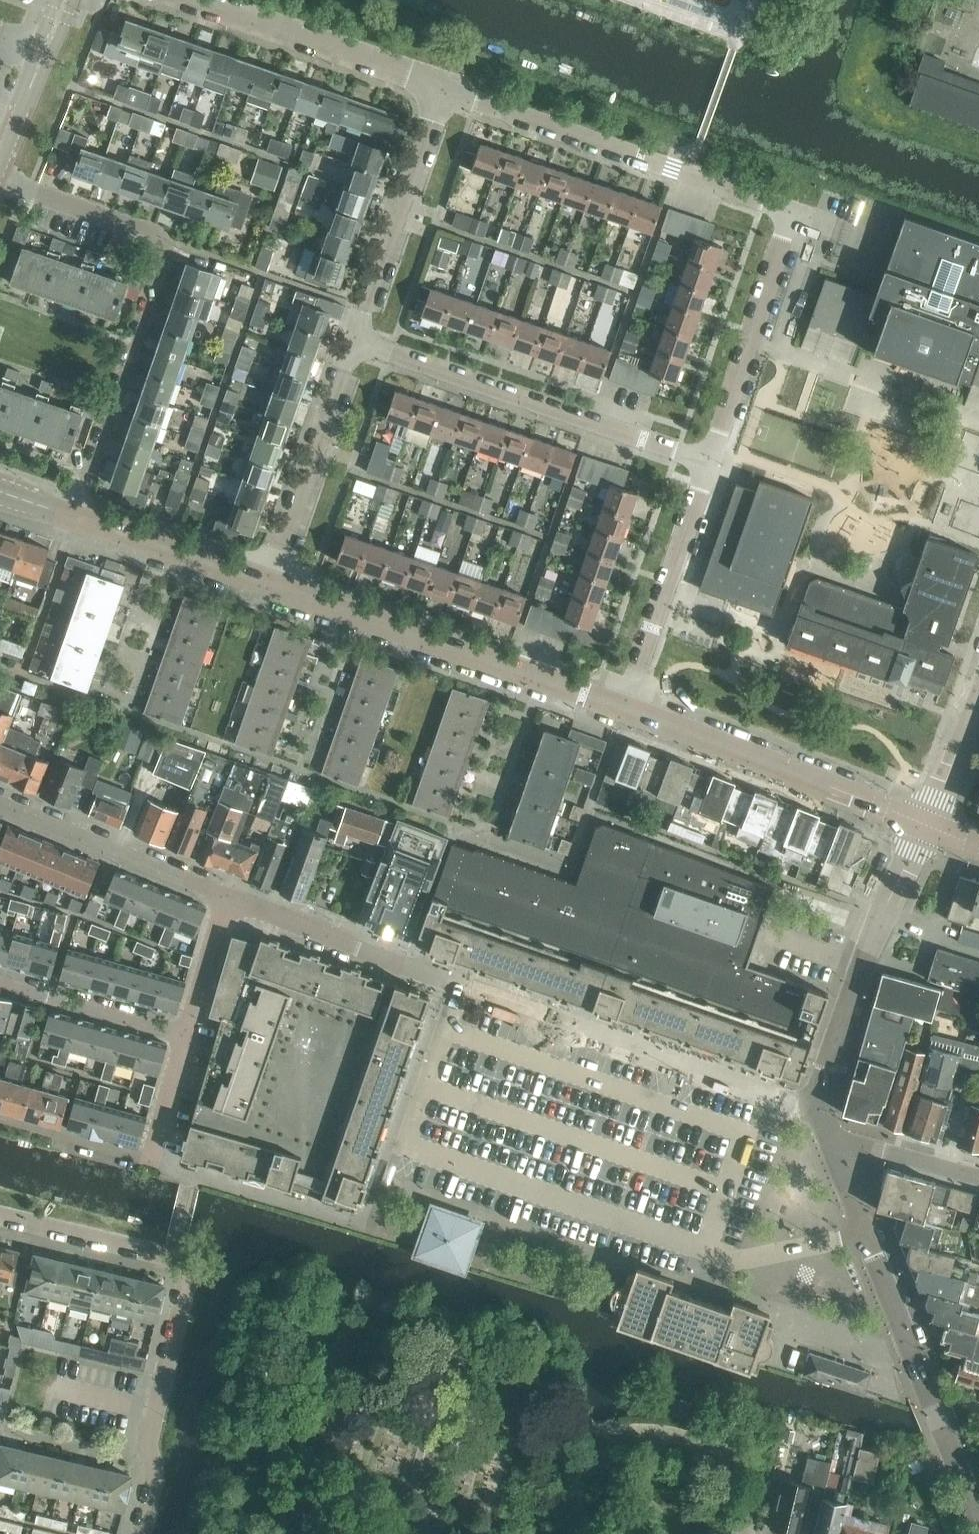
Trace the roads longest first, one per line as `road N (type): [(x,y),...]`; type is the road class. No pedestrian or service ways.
road 1 (residential): [(710,462),(798,214),(454,94)]
road 2 (residential): [(815,1106),(228,896)]
road 3 (residential): [(143,1533),(157,1476),(150,1442),(191,1263),(0,1215)]
road 4 (residential): [(0,184),(173,247),(74,516)]
road 5 (residential): [(978,1515),(826,1136)]
road 6 (residential): [(710,462),(354,340)]
road 7 (tertiary): [(623,707),(268,584)]
road 8 (tertiary): [(924,825),(623,707)]
road 9 (residential): [(454,94),(183,0)]
road 10 (residential): [(354,340),(454,94)]
road 11 (residential): [(623,707),(710,462)]
road 12 (unclassified): [(828,1065),(861,966),(924,825)]
road 13 (residential): [(268,584),(354,340)]
road 14 (residential): [(228,896),(0,804)]
road 15 (residential): [(359,1222),(151,1158)]
road 16 (tertiary): [(268,584),(74,516)]
road 17 (residential): [(0,981),(187,1033)]
road 18 (residential): [(826,1136),(978,1176)]
road 19 (residential): [(151,1158),(0,1116)]
road 20 (residential): [(187,1033),(228,896)]
road 21 (unclassified): [(924,825),(978,694)]
road 22 (residential): [(151,1158),(187,1033)]
road 23 (tertiary): [(0,165),(42,52)]

